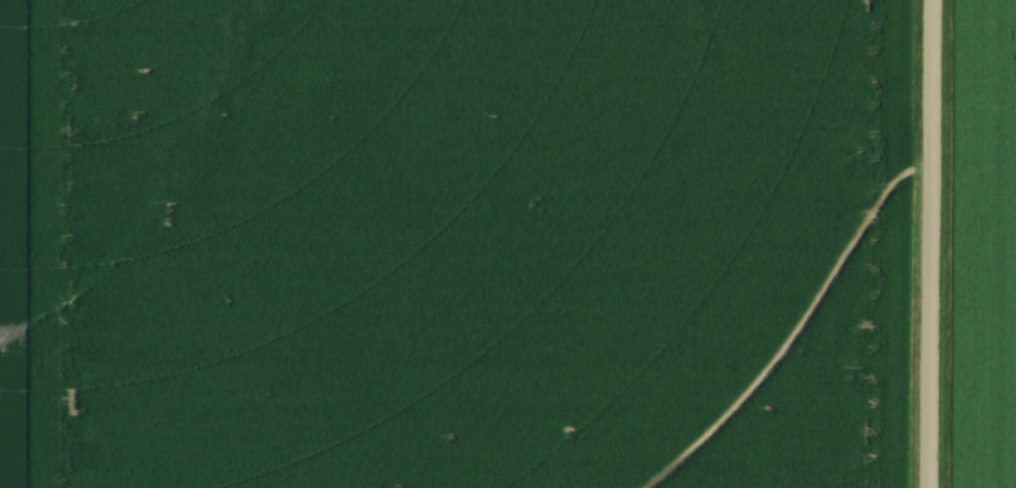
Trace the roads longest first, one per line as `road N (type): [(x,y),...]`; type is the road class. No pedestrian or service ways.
road 1 (residential): [(927,487),(930,0)]

